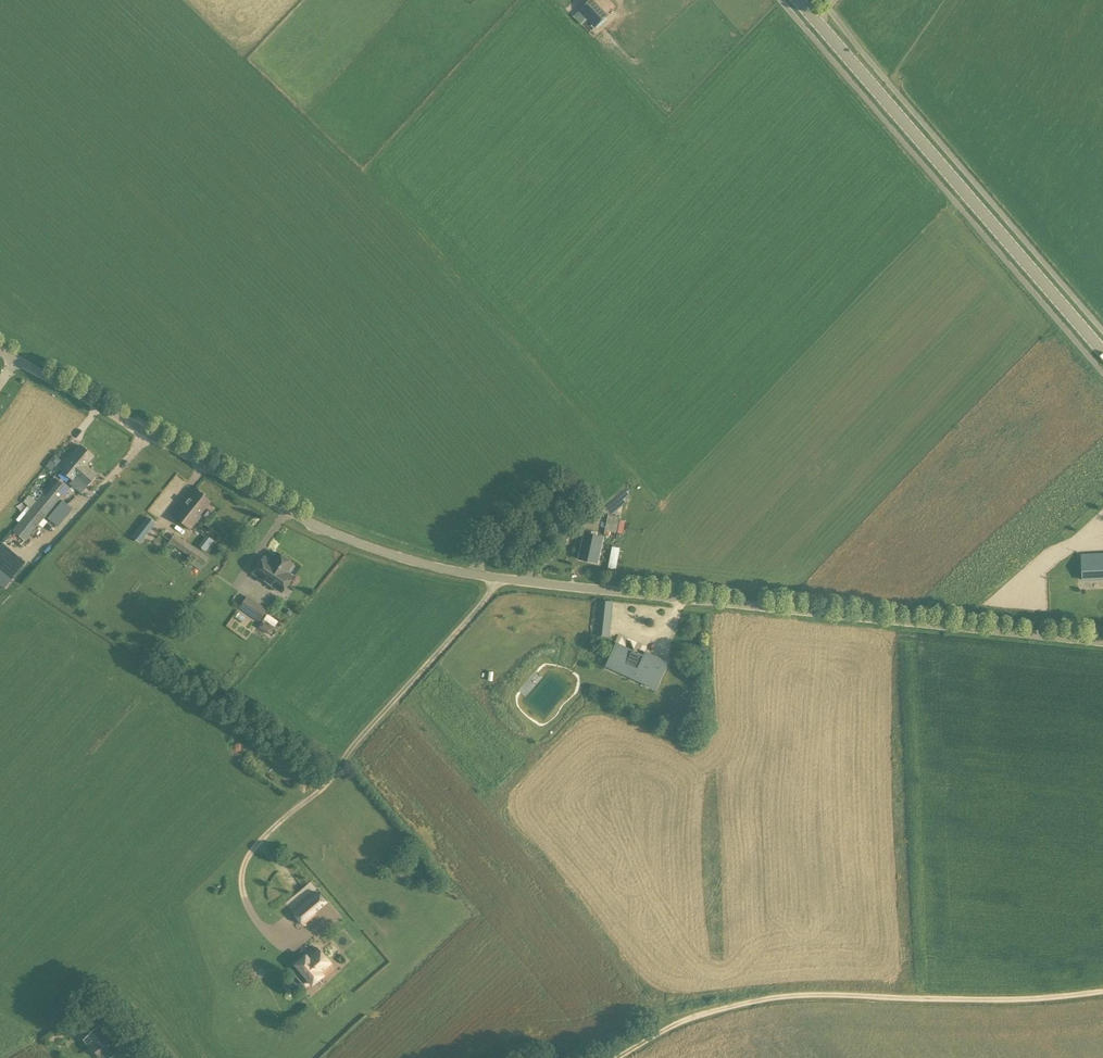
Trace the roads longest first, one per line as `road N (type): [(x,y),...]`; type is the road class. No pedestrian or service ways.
road 1 (unclassified): [(1102,642),(444,570),(287,511),(0,351)]
road 2 (track): [(613,1057),(698,1013),(775,997),(1011,1001),(1102,992)]
road 3 (secondary): [(1102,349),(799,0)]

